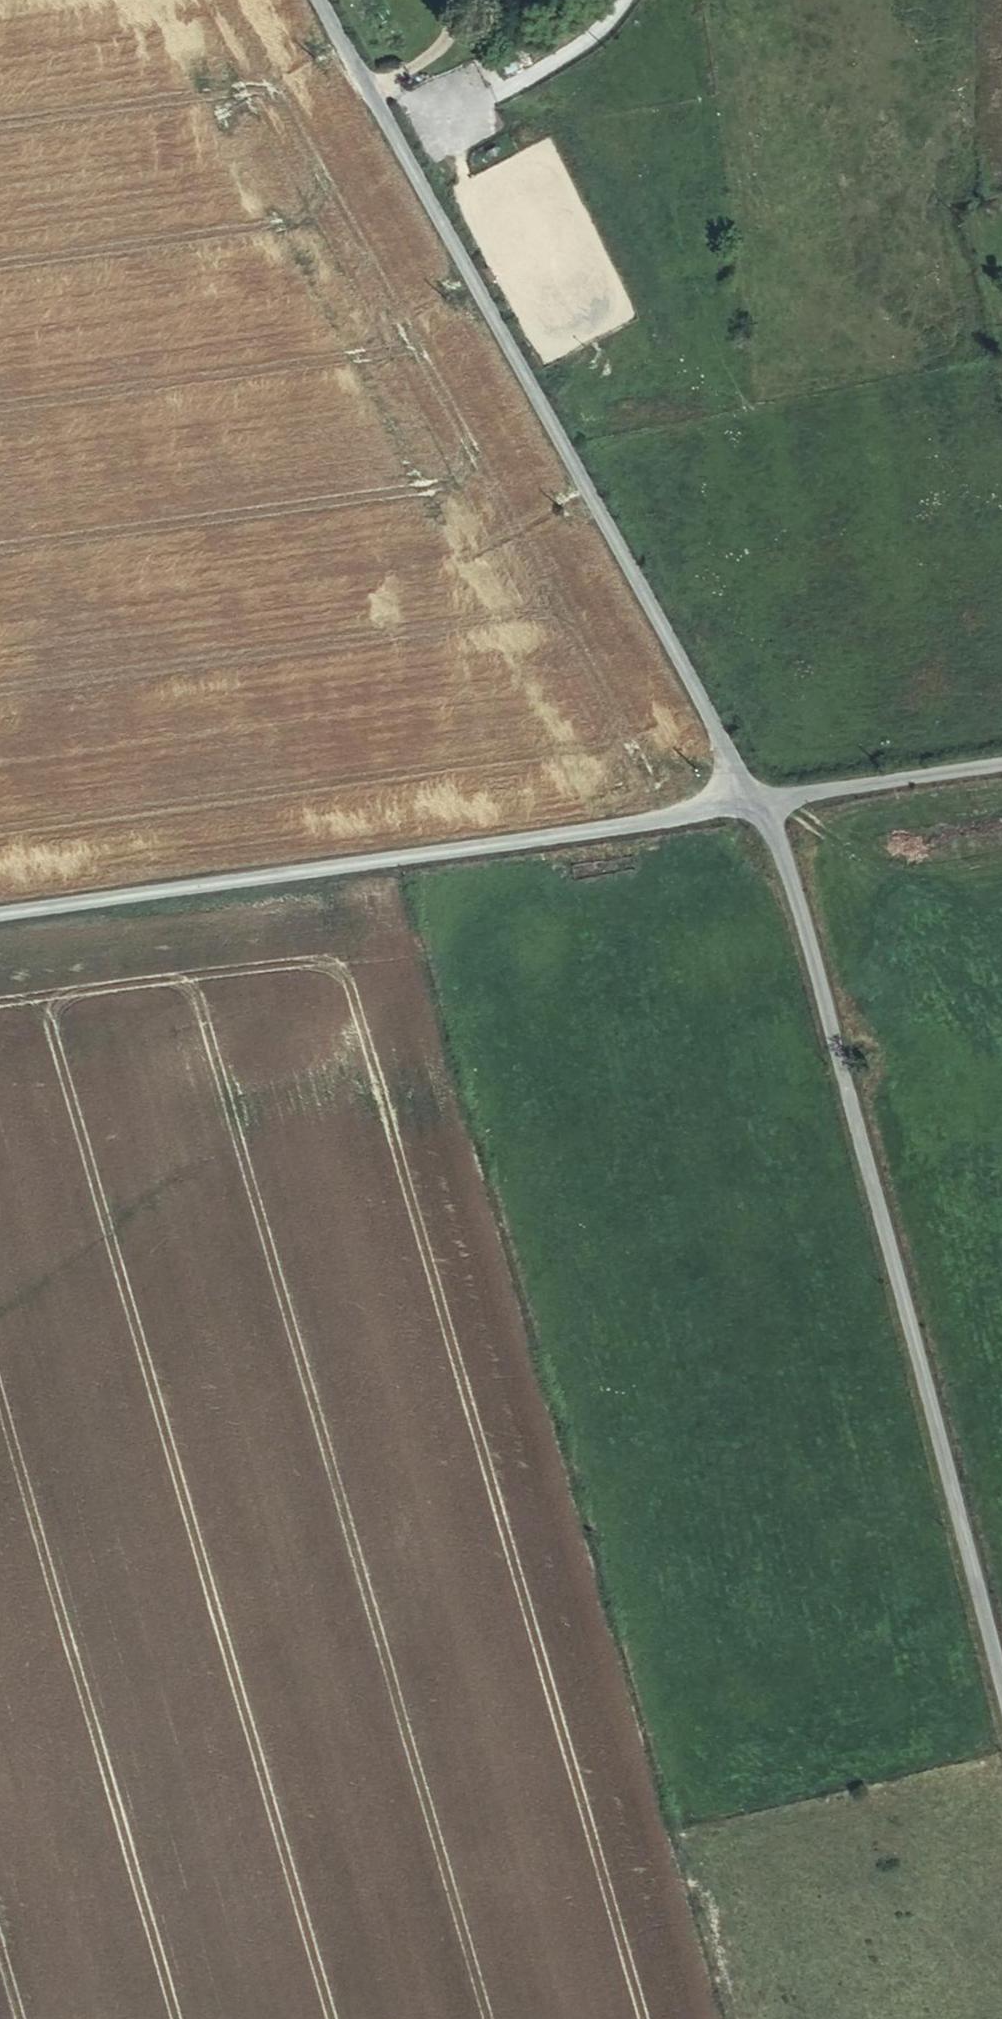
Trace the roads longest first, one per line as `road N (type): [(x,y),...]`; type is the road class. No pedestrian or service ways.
road 1 (unclassified): [(319,0),(752,807)]
road 2 (unclassified): [(1001,1678),(780,848),(752,807)]
road 3 (unclassified): [(752,807),(0,915)]
road 4 (unclassified): [(1001,769),(752,807)]

